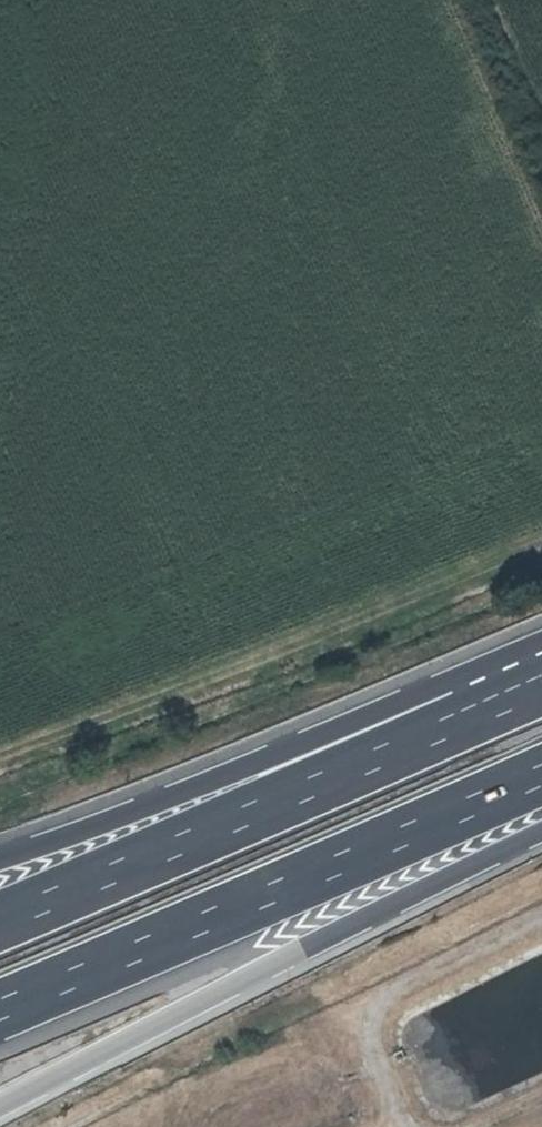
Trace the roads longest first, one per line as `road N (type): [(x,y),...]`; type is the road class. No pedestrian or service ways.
road 1 (motorway): [(0,1104),(541,831)]
road 2 (motorway): [(0,1009),(541,774)]
road 3 (track): [(541,543),(0,766)]
road 4 (motorway): [(516,693),(0,919)]
road 5 (motorway): [(516,693),(401,698),(103,822),(0,856)]

